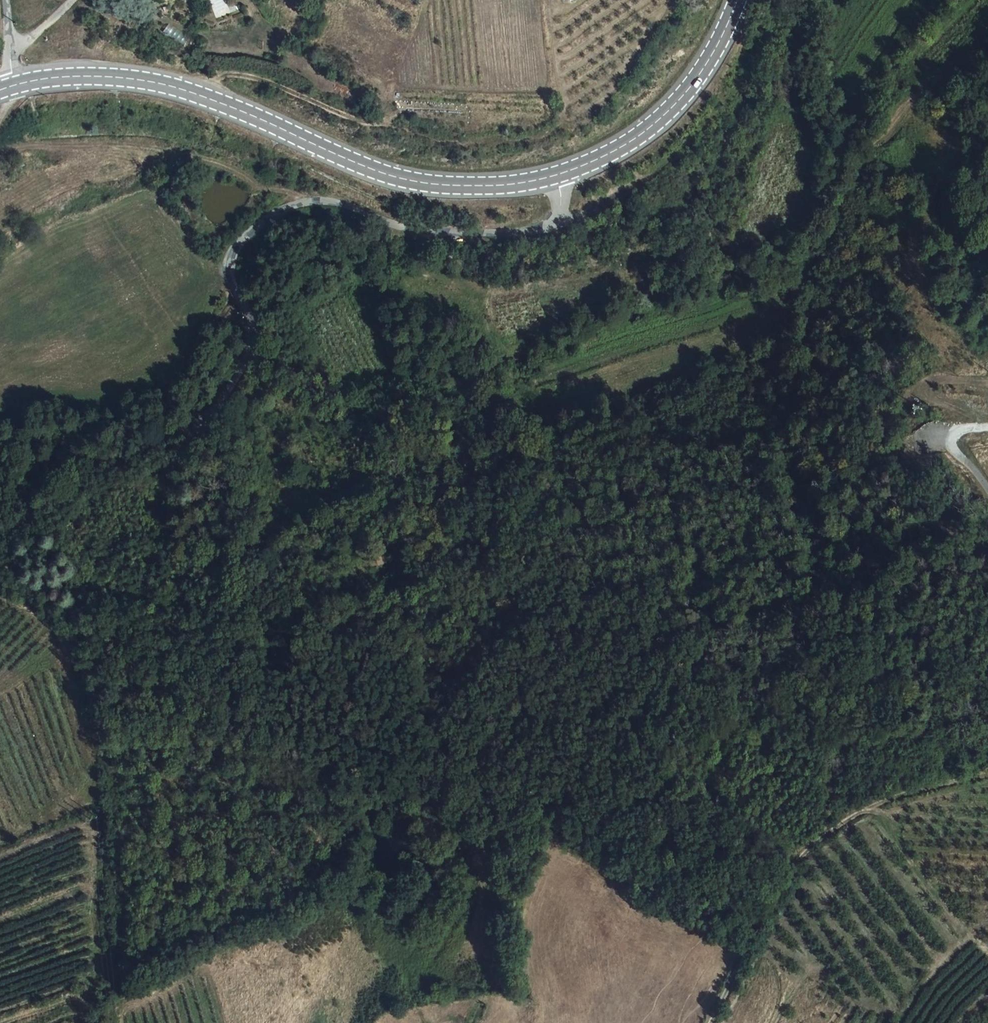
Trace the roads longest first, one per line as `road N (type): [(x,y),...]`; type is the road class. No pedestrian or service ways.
road 1 (secondary): [(555,175),(499,185),(411,180),(150,81),(69,77),(12,86)]
road 2 (unclassified): [(236,288),(235,250),(296,205),(323,201),(438,232),(532,233),(559,221),(555,175)]
road 3 (track): [(711,1022),(777,896),(815,844),(910,790),(987,774)]
road 4 (unclassified): [(236,288),(258,337),(215,414),(0,535)]
road 5 (secondary): [(737,0),(699,75),(665,114),(616,150),(555,175)]

